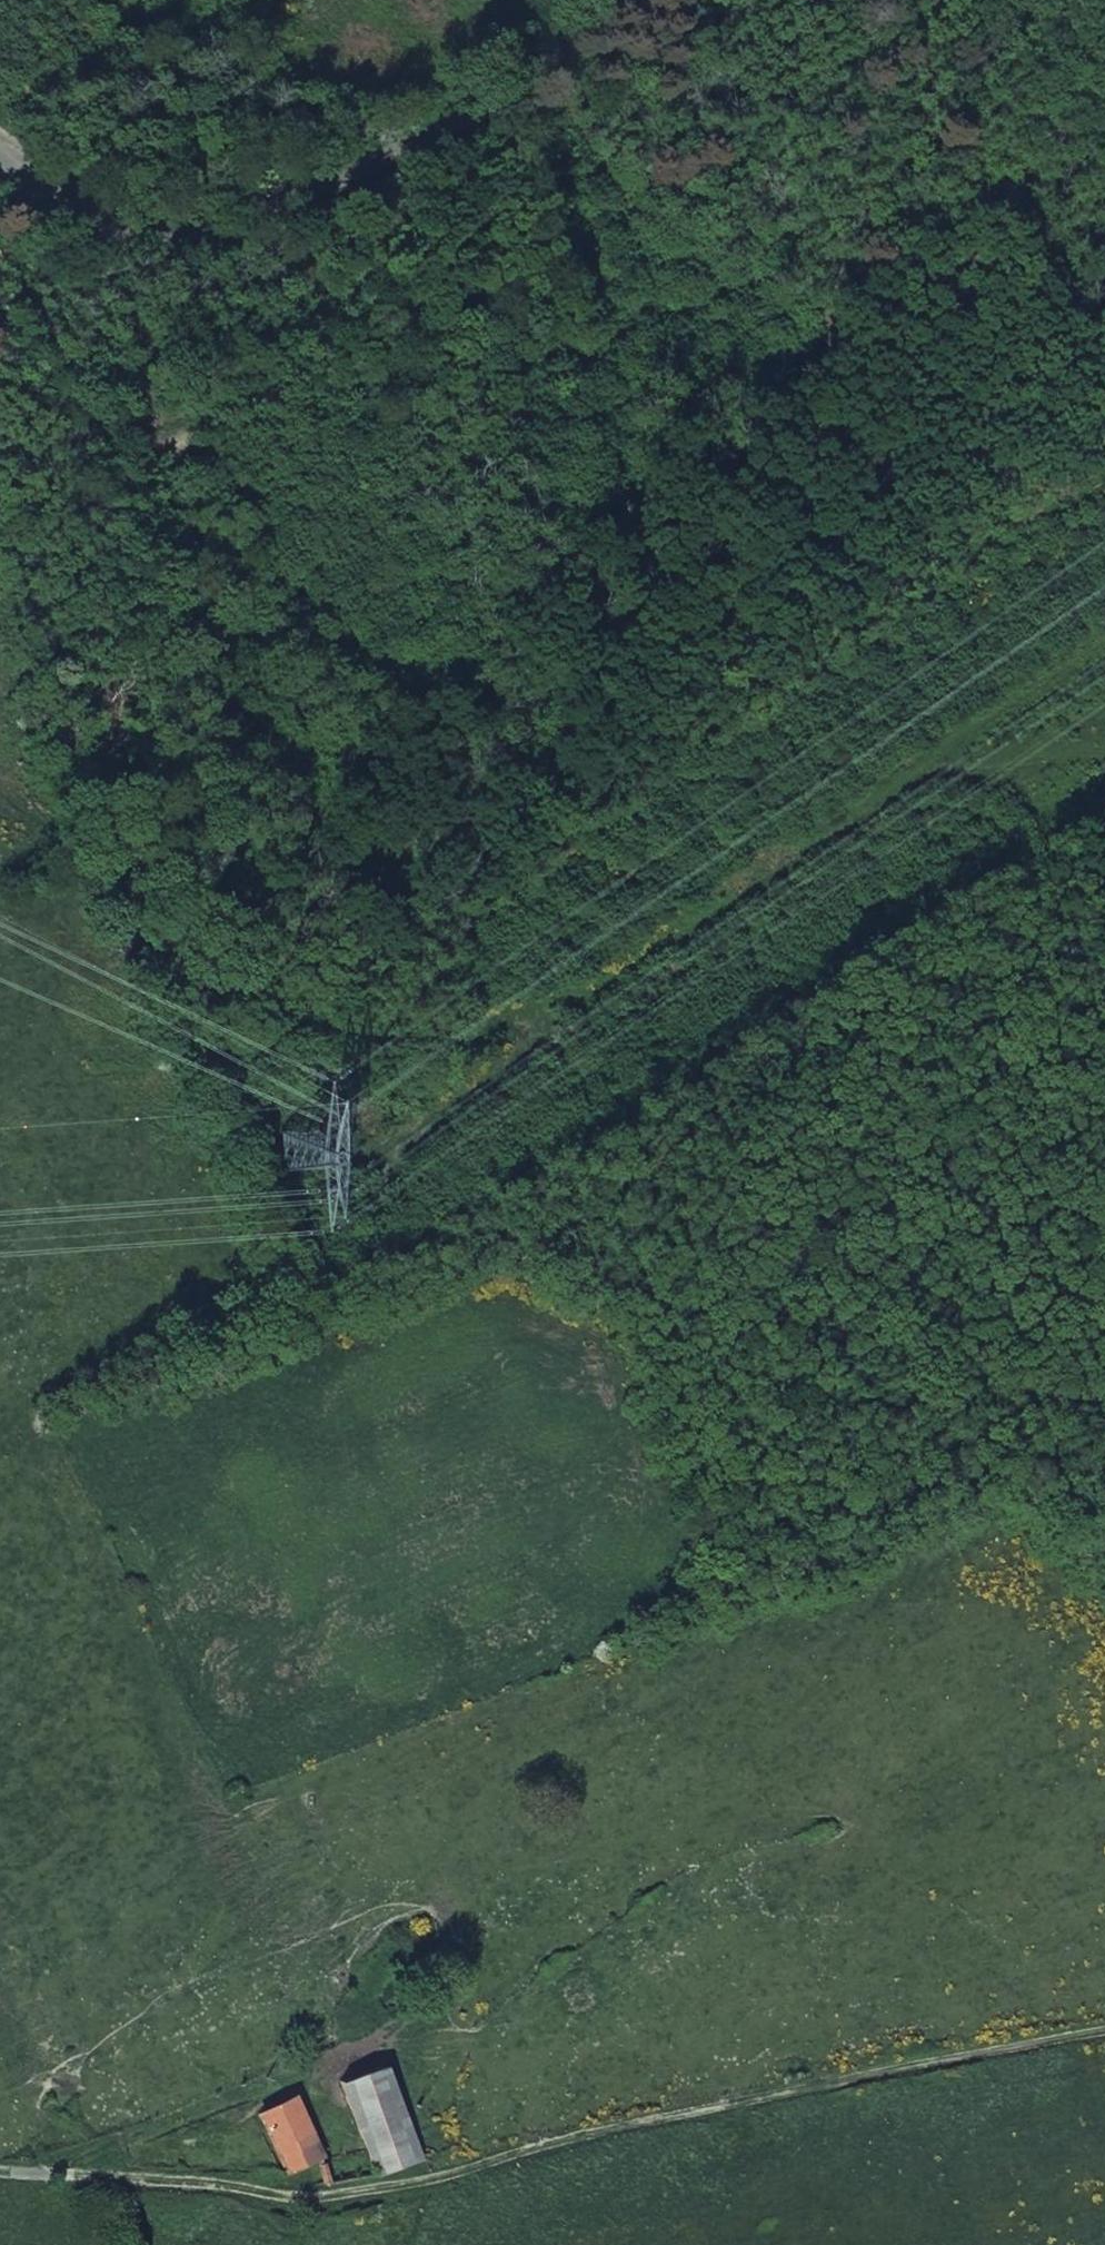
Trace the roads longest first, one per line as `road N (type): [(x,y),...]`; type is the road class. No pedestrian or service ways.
road 1 (track): [(0,2169),(221,2181),(292,2200),(324,2200),(464,2172),(564,2136),(1104,2033)]
road 2 (residential): [(0,147),(140,223),(189,236),(240,228),(478,118),(553,69),(623,0)]

